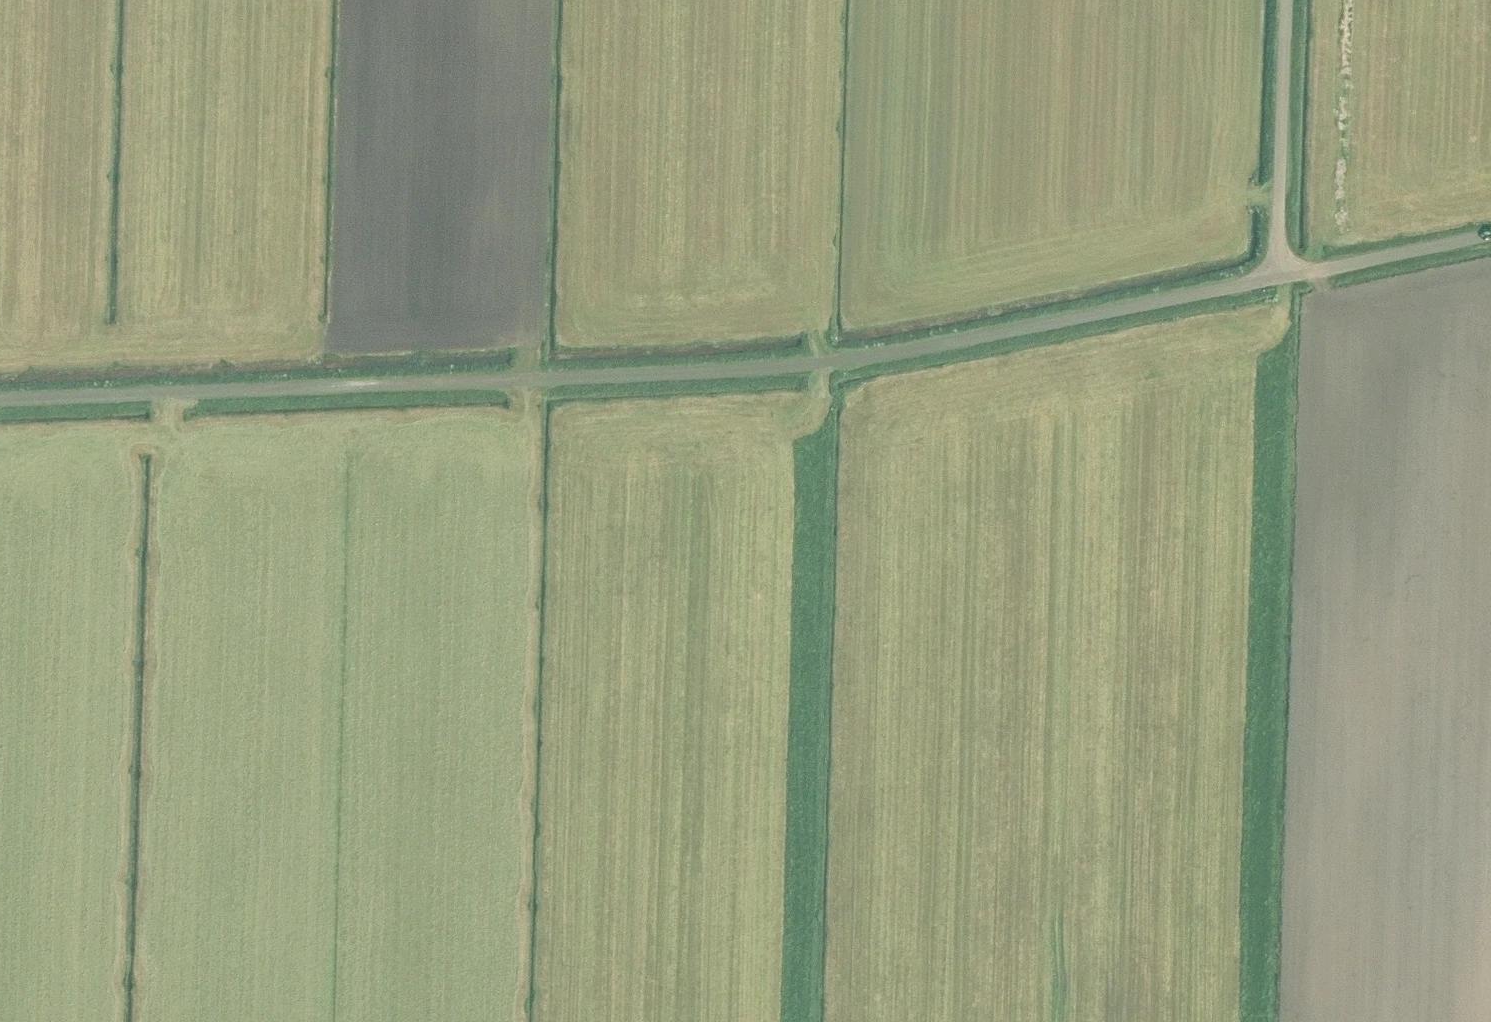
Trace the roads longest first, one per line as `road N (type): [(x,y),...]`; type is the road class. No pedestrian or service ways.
road 1 (unclassified): [(0,405),(839,368),(1280,282)]
road 2 (unclassified): [(1280,282),(1288,0)]
road 3 (unclassified): [(1280,282),(1490,240)]

